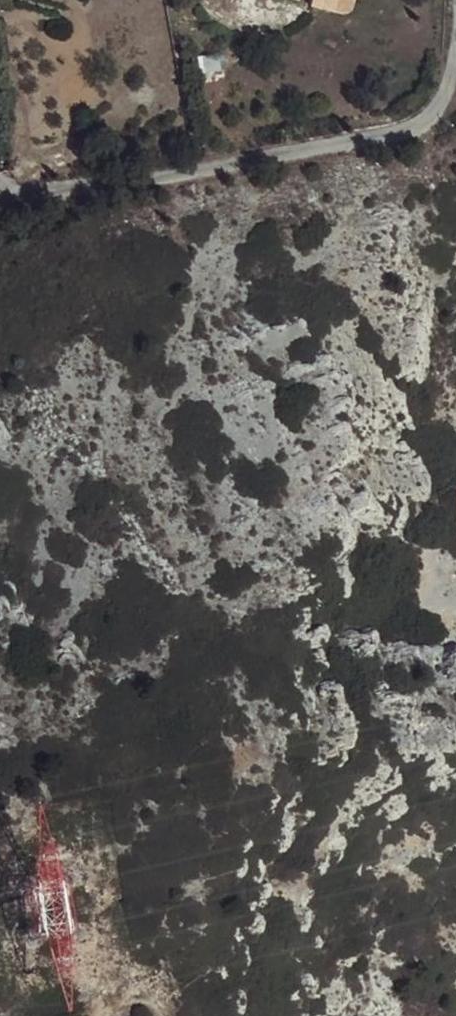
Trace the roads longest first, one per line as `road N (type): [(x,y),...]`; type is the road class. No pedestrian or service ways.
road 1 (residential): [(0,198),(399,133),(428,117),(447,92),(455,60)]

